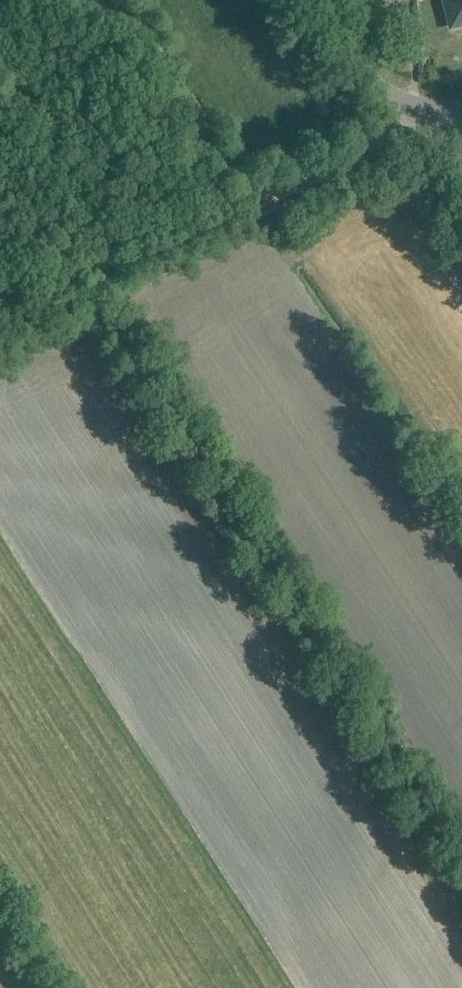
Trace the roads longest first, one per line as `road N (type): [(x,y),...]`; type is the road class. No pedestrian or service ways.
road 1 (track): [(389,147),(0,311)]
road 2 (residential): [(432,124),(366,76),(309,0)]

